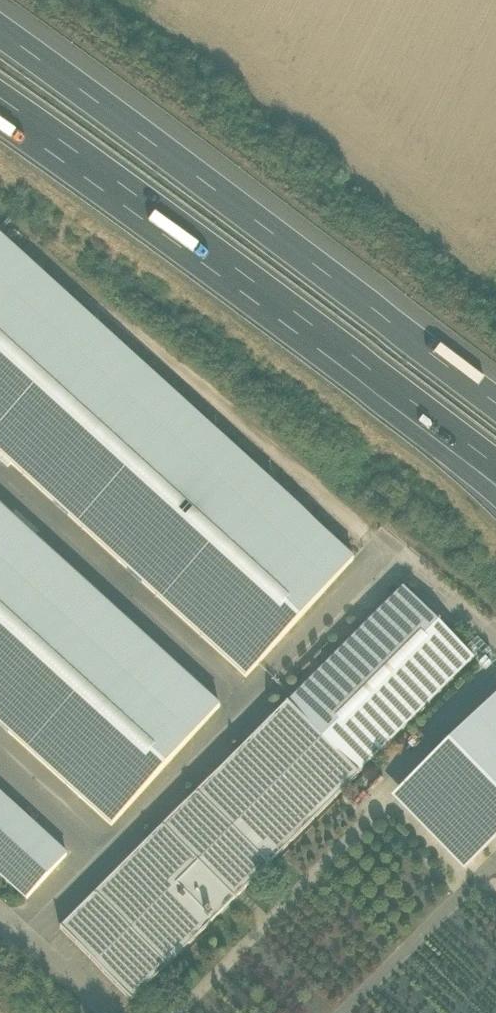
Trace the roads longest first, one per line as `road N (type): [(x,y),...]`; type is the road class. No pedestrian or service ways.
road 1 (motorway): [(495,409),(0,42)]
road 2 (motorway): [(0,110),(317,338)]
road 3 (motorway): [(317,338),(379,410),(495,503)]
road 4 (motorway): [(317,338),(495,471)]
road 5 (residential): [(112,1012),(0,913)]

